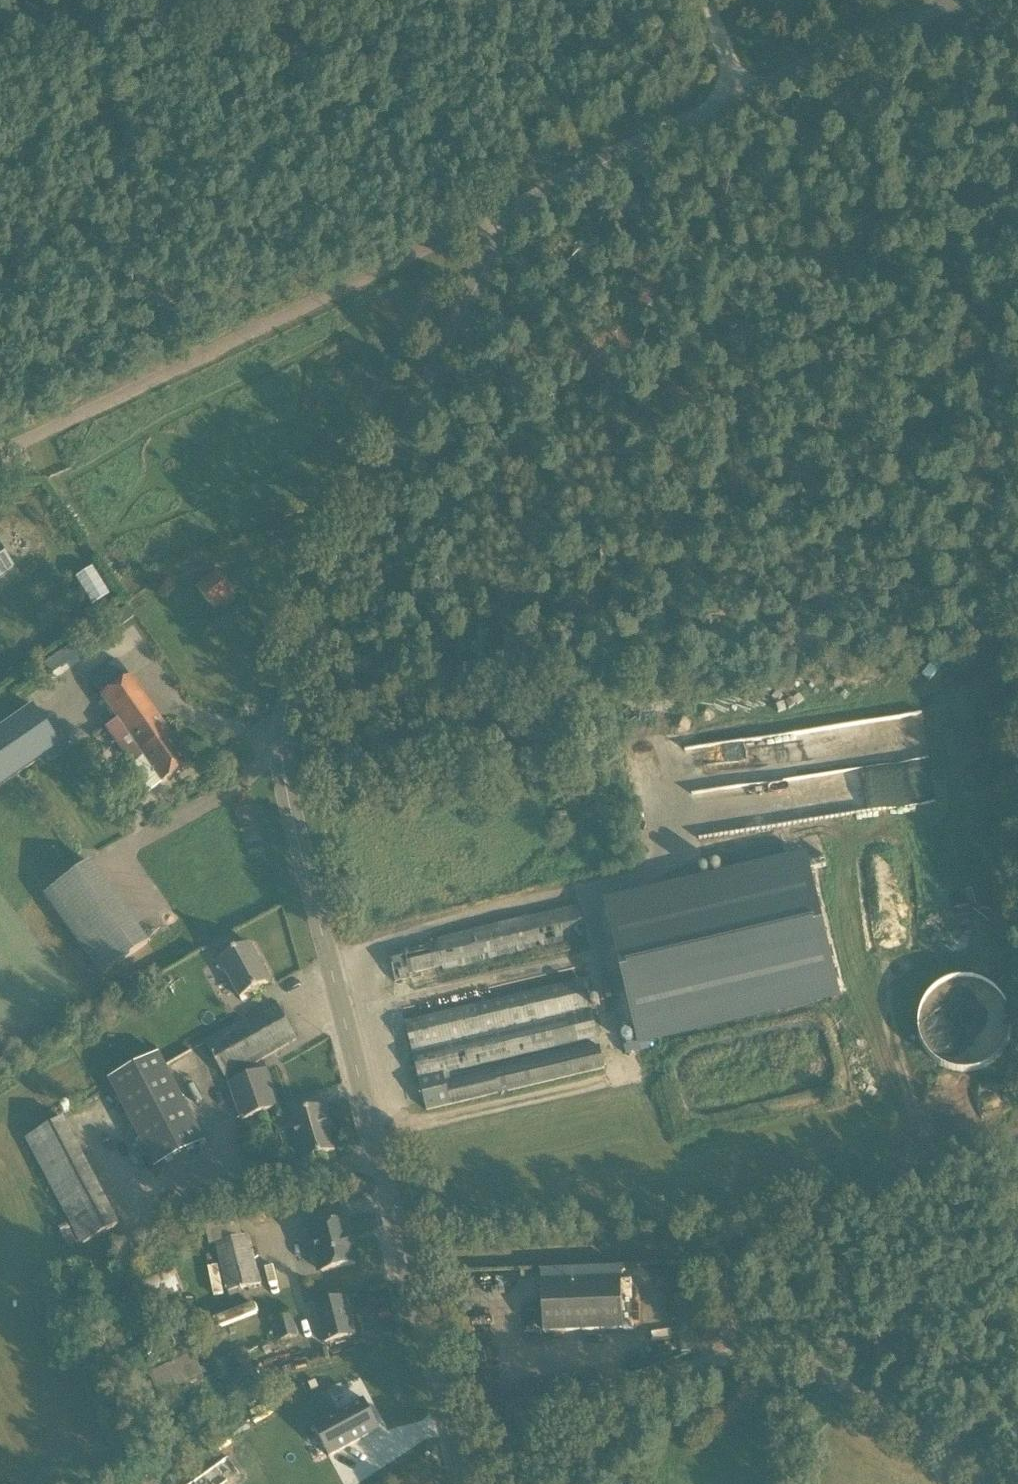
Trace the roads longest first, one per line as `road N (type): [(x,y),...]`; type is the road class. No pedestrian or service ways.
road 1 (unclassified): [(455,1457),(281,768),(287,706),(318,624),(486,260),(517,220)]
road 2 (track): [(947,228),(892,251),(866,240),(818,282),(737,276),(711,261),(696,263),(653,286),(626,337),(670,422),(673,457),(697,482),(894,511),(1001,491)]
road 3 (unclassified): [(1017,1469),(831,1358),(780,1345),(738,1349),(455,1457)]
road 4 (unclassified): [(0,446),(82,415),(455,235),(517,220)]
road 5 (track): [(705,1362),(696,1264),(407,1268)]
road 6 (track): [(1001,491),(1017,878)]
road 7 (track): [(696,1264),(1017,1126)]
road 8 (track): [(947,228),(999,335),(1001,491)]
road 9 (unclassified): [(517,220),(553,189),(738,104)]
road 10 (unclassified): [(738,104),(963,0)]
road 11 (track): [(861,47),(922,177)]

